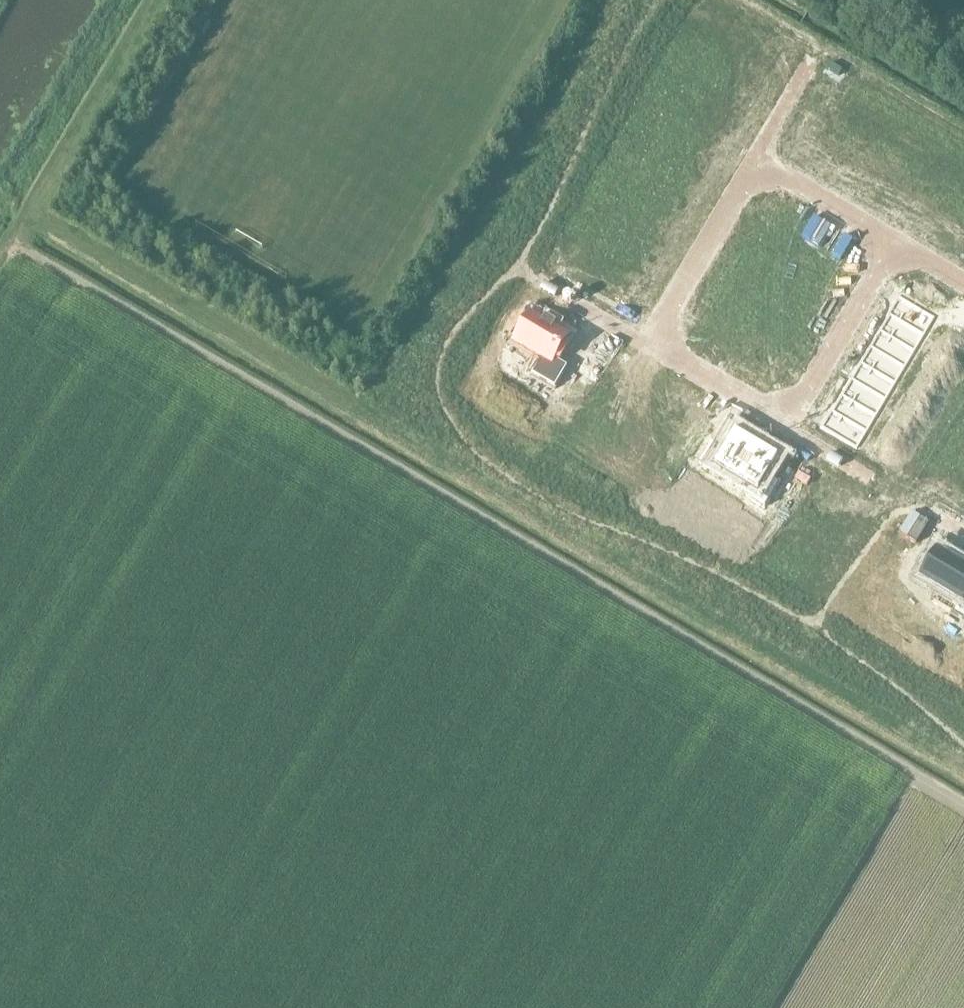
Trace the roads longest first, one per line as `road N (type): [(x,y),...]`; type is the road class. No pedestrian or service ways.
road 1 (residential): [(650,342),(757,161)]
road 2 (residential): [(757,161),(650,342)]
road 3 (residential): [(895,243),(787,423)]
road 4 (residential): [(895,243),(757,161)]
road 5 (residential): [(787,423),(650,342)]
road 6 (residential): [(650,342),(536,282)]

